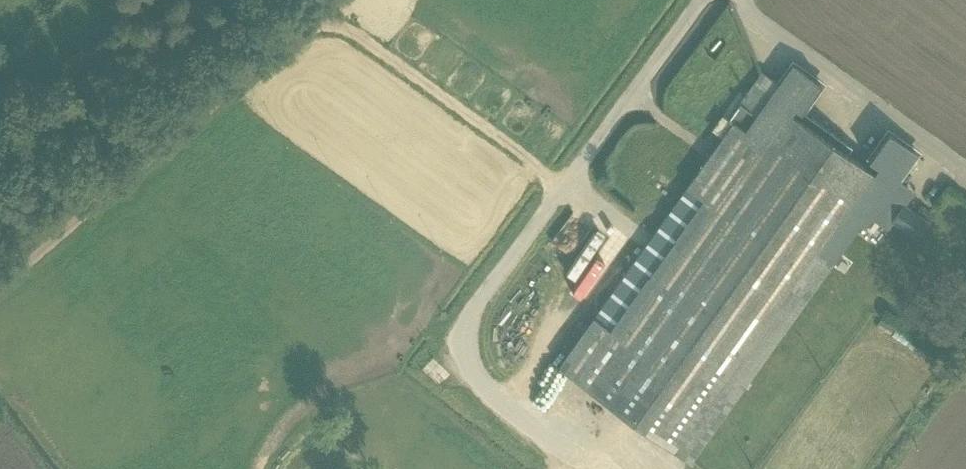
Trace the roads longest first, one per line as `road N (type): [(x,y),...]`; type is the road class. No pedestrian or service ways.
road 1 (track): [(569,190),(332,25),(308,32),(0,288)]

